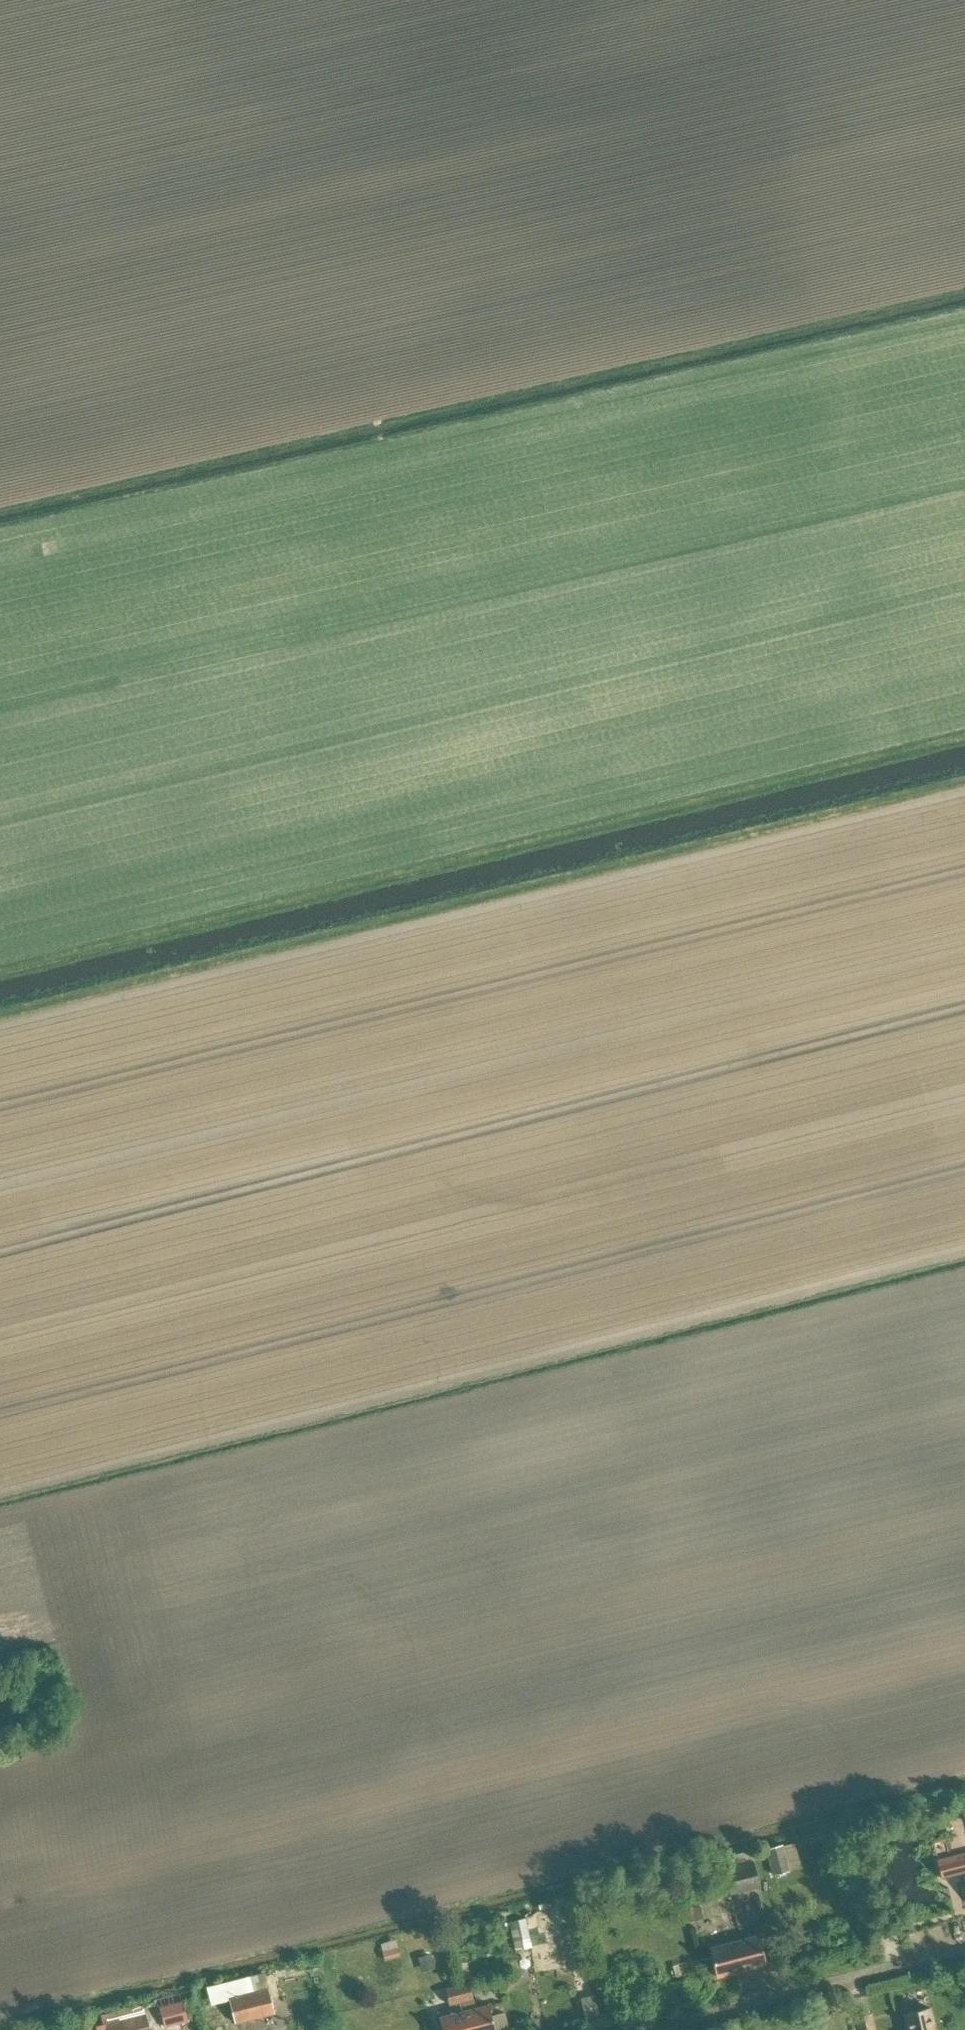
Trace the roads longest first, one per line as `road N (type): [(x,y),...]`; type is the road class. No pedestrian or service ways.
road 1 (unclassified): [(649,2029),(964,1949)]

